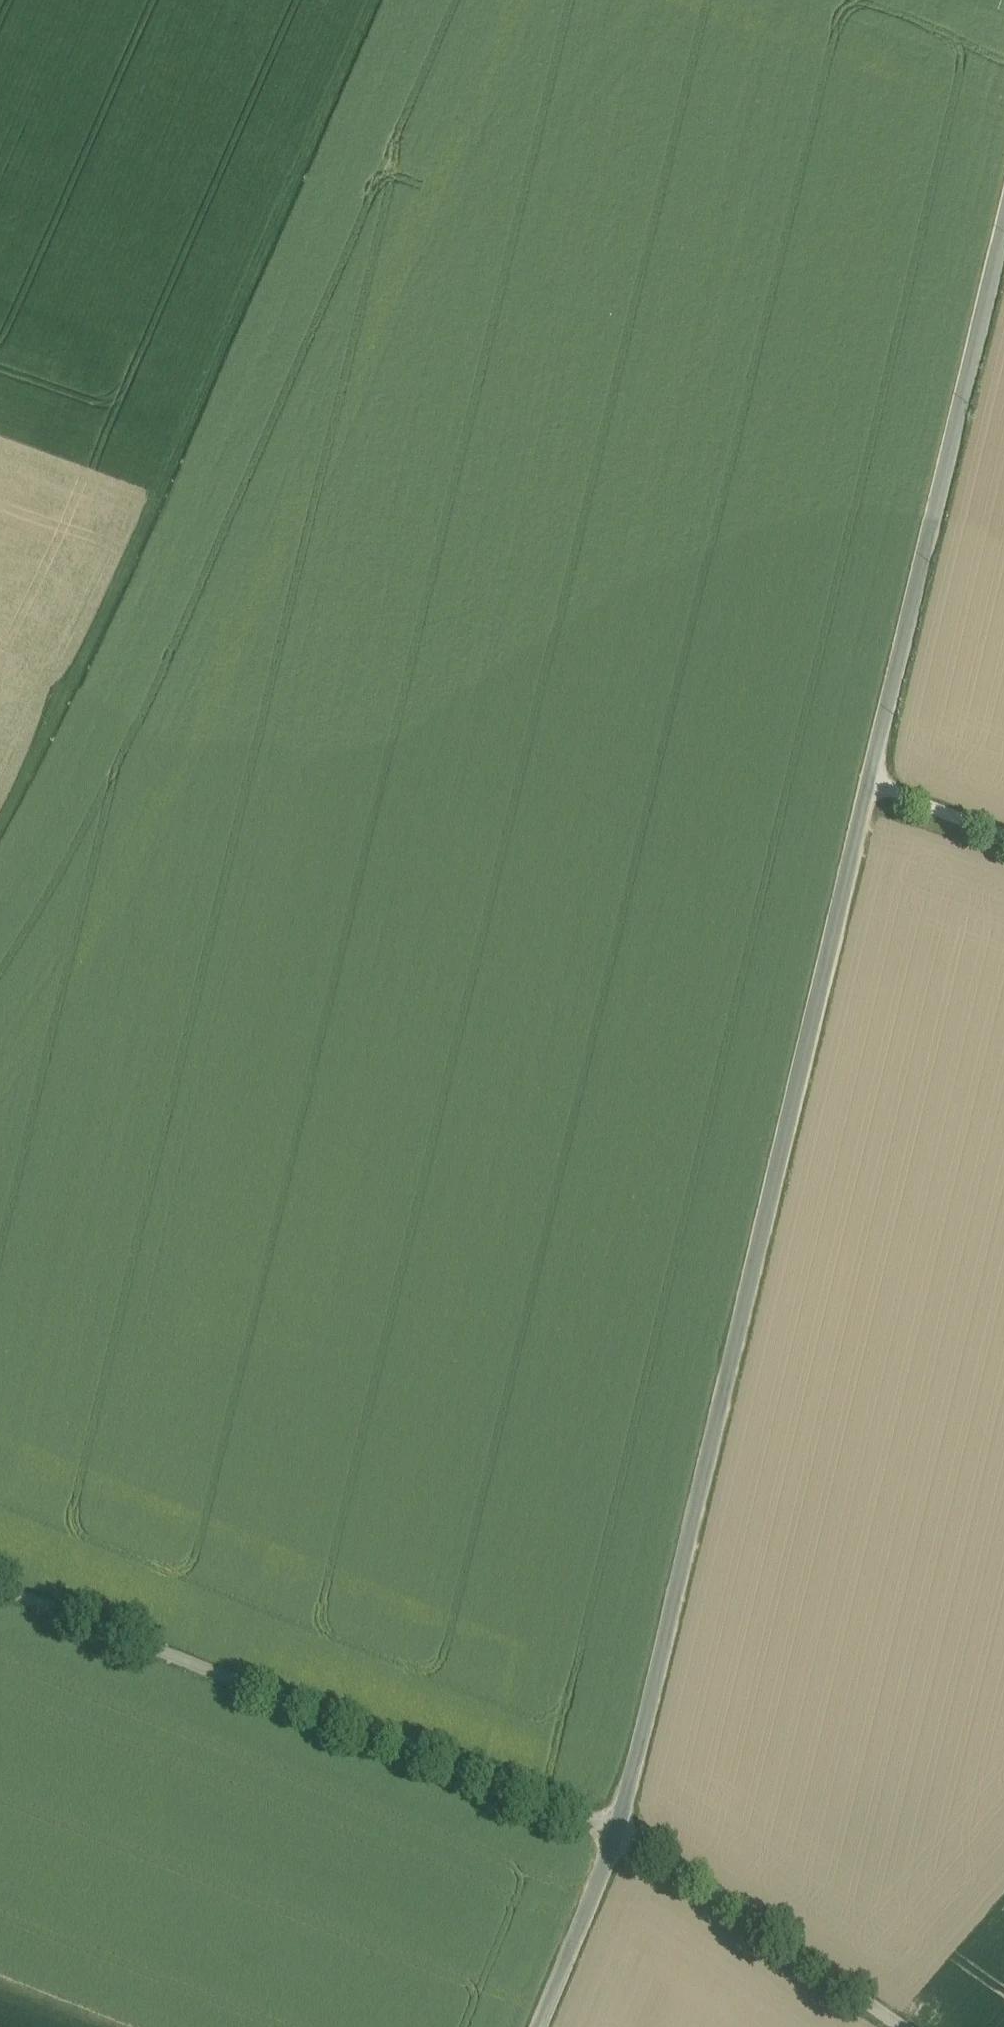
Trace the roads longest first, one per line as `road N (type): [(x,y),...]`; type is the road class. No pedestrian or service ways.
road 1 (unclassified): [(620,1833),(1003,222)]
road 2 (track): [(378,0),(123,582),(0,834)]
road 3 (track): [(620,1833),(0,1586)]
road 4 (unclassified): [(902,2026),(620,1833)]
road 5 (unclassified): [(541,2026),(620,1833)]
road 6 (track): [(1003,834),(869,786)]

